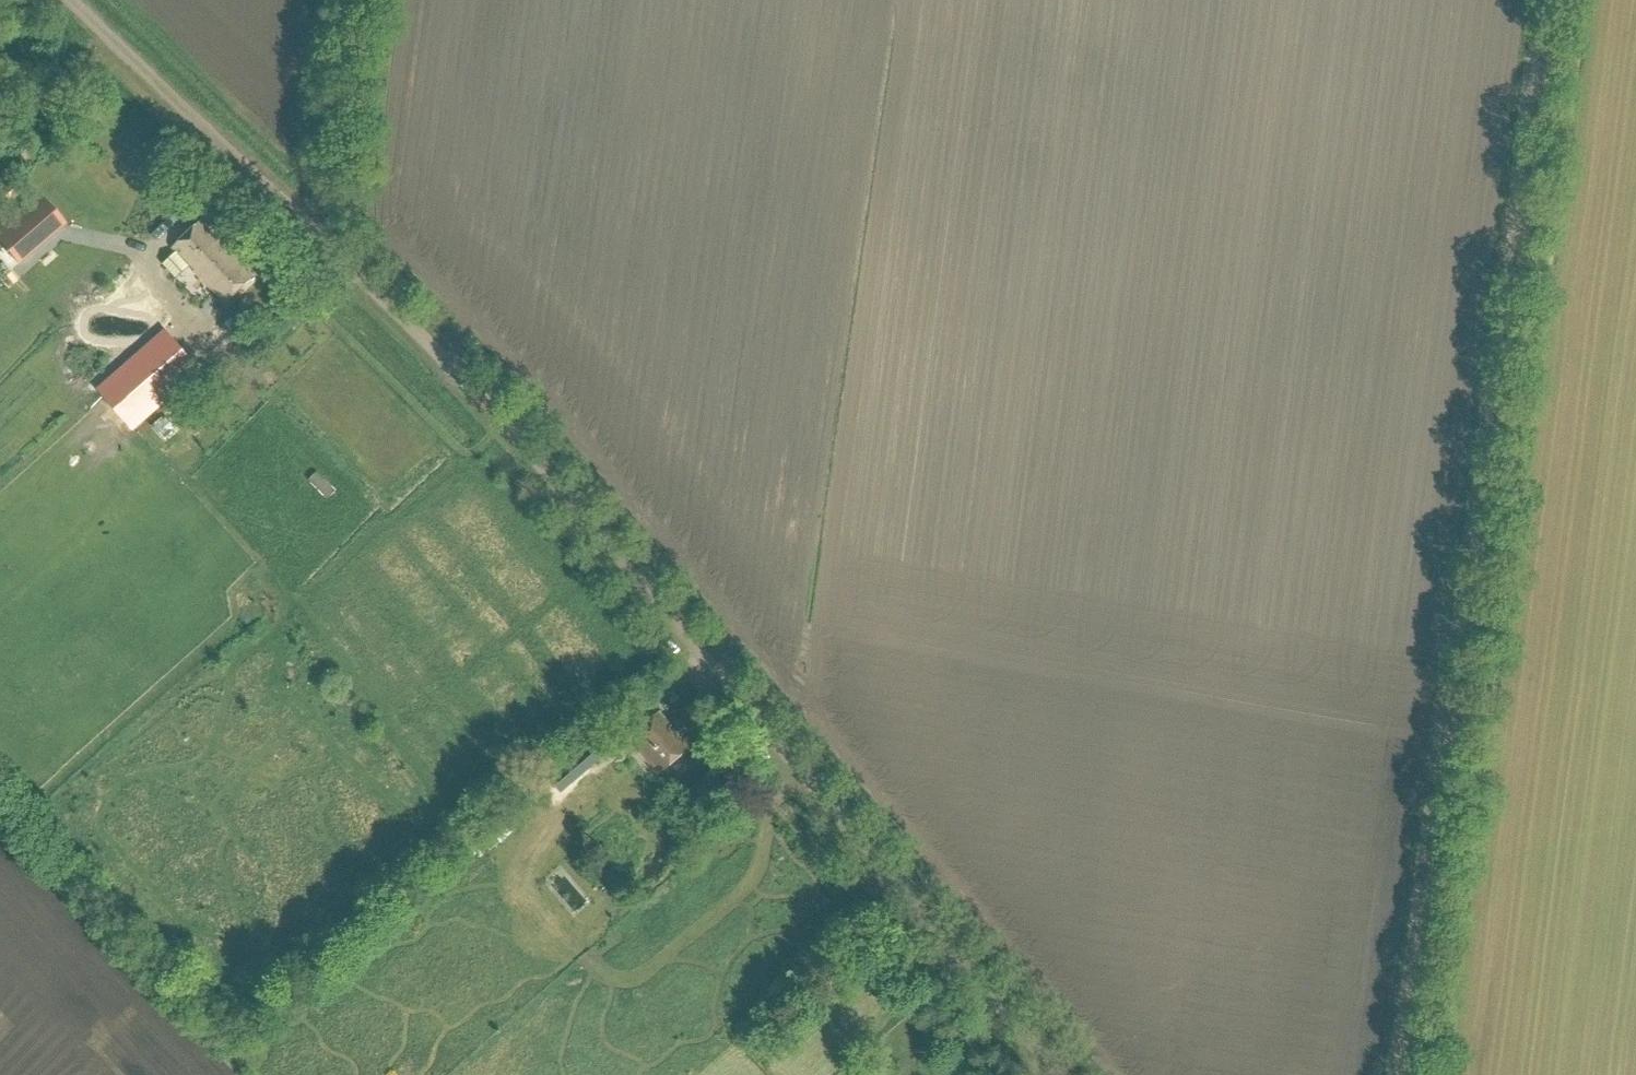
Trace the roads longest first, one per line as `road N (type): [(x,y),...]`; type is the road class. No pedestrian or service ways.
road 1 (unclassified): [(1059,1074),(533,456),(69,0)]
road 2 (track): [(1404,1074),(1545,0)]
road 3 (track): [(320,0),(306,226)]

